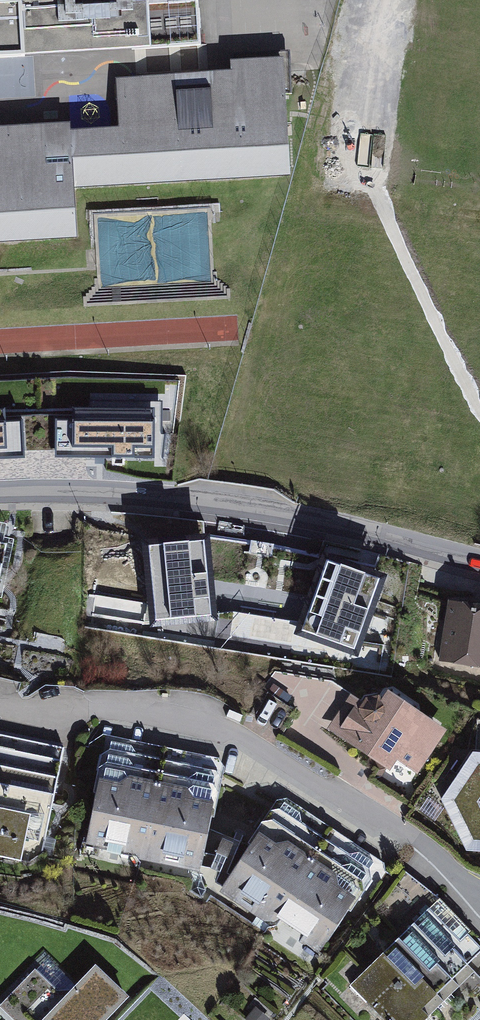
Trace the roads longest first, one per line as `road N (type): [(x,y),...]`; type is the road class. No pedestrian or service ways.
road 1 (tertiary): [(479,560),(196,502),(0,495)]

